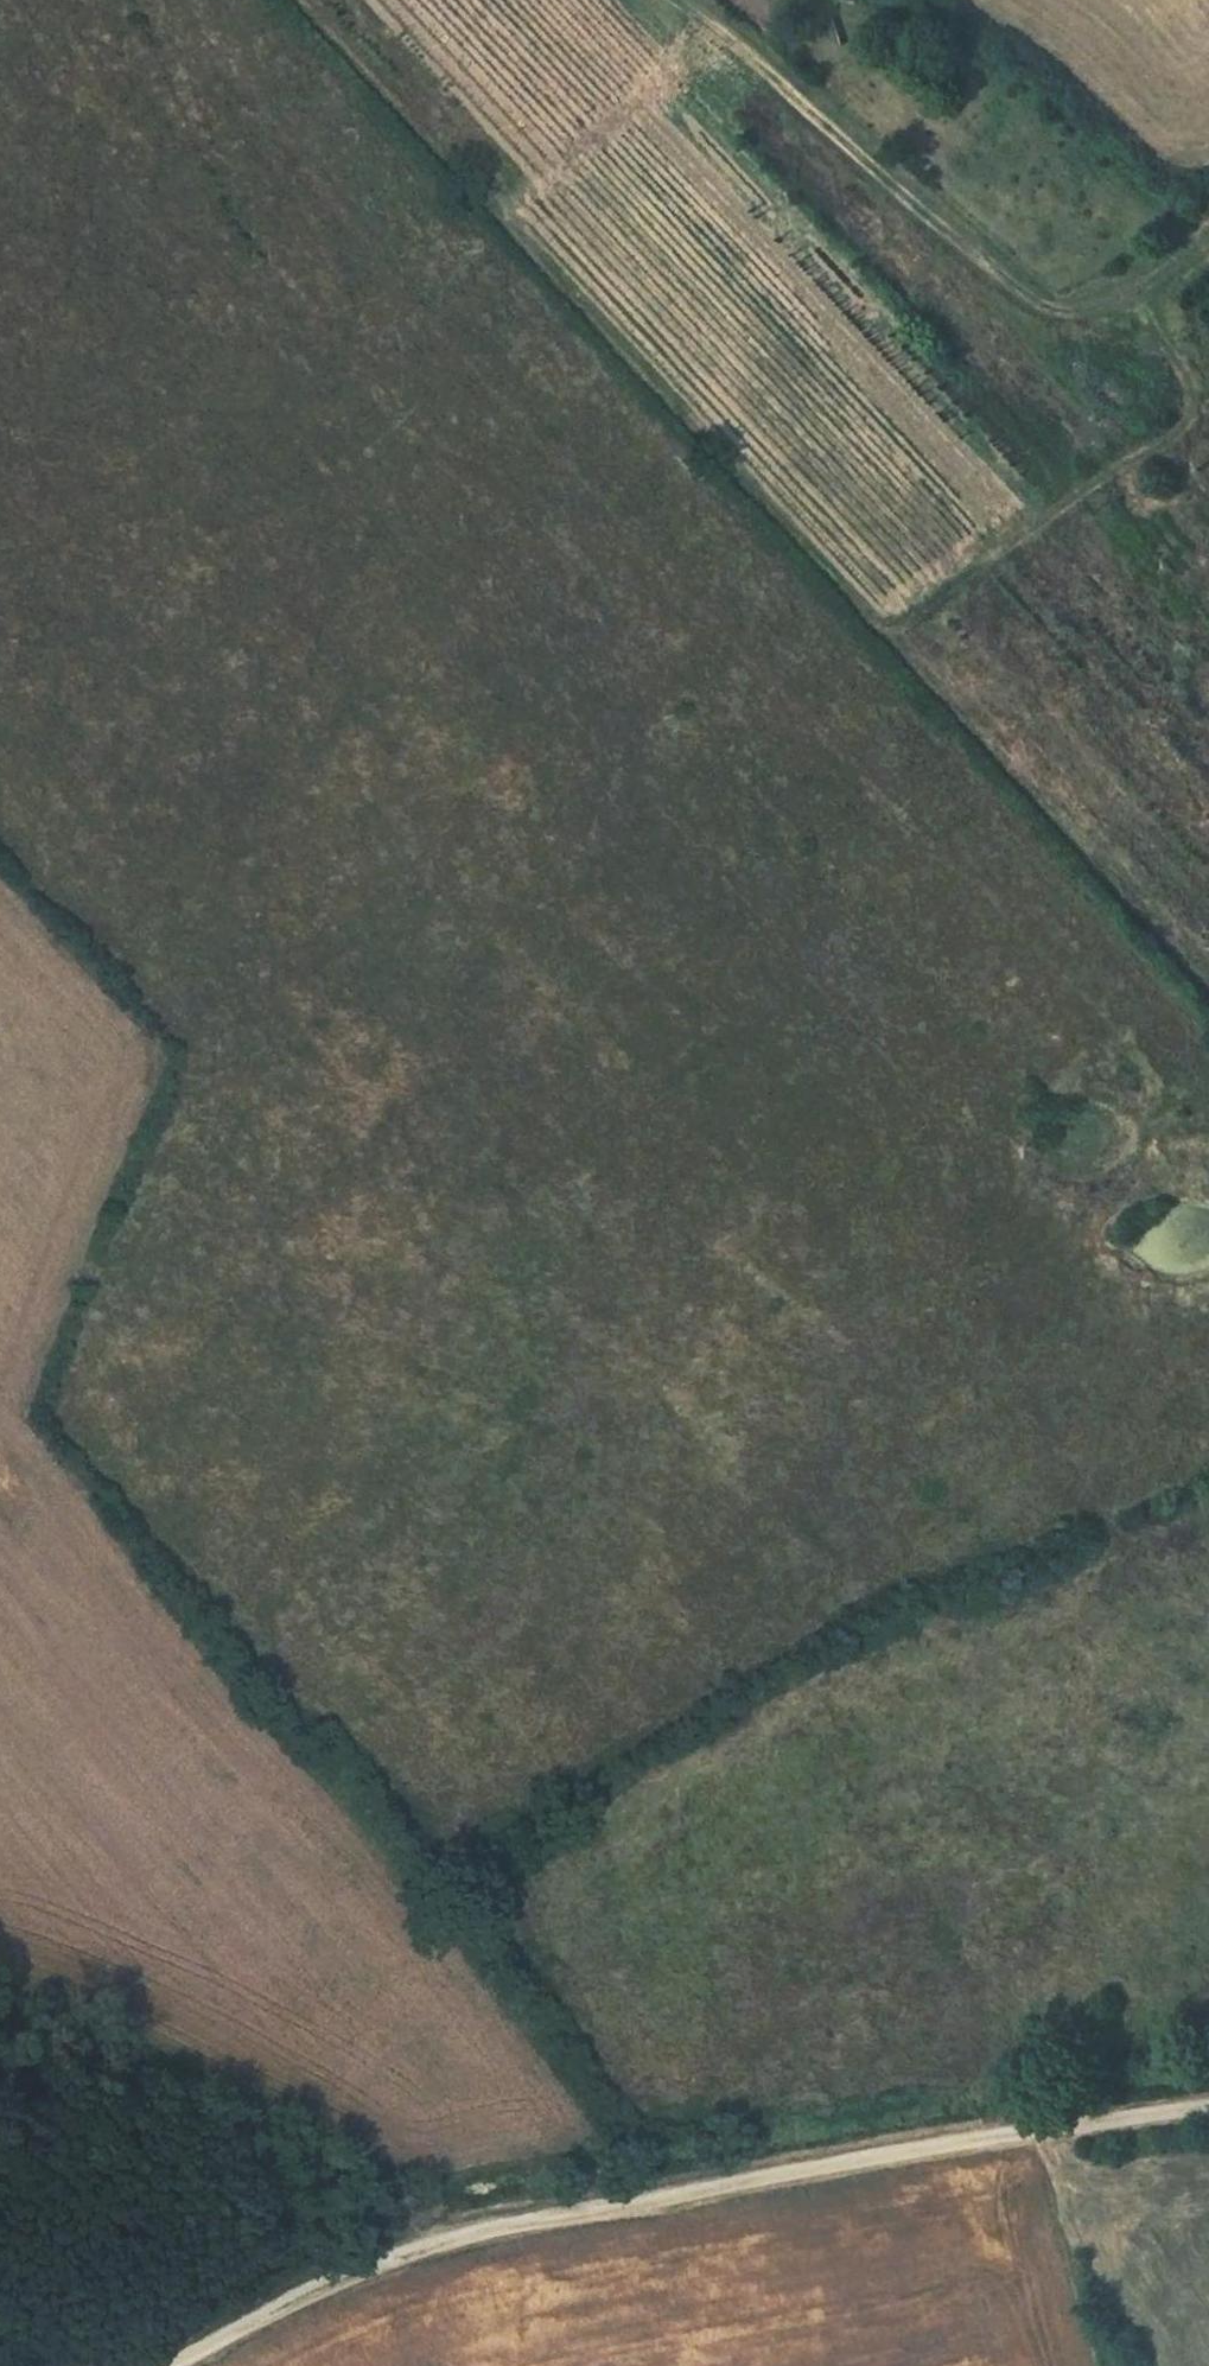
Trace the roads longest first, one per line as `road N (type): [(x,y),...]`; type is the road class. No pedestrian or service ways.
road 1 (track): [(1208,2115),(1079,2130),(424,2243),(179,2365)]

